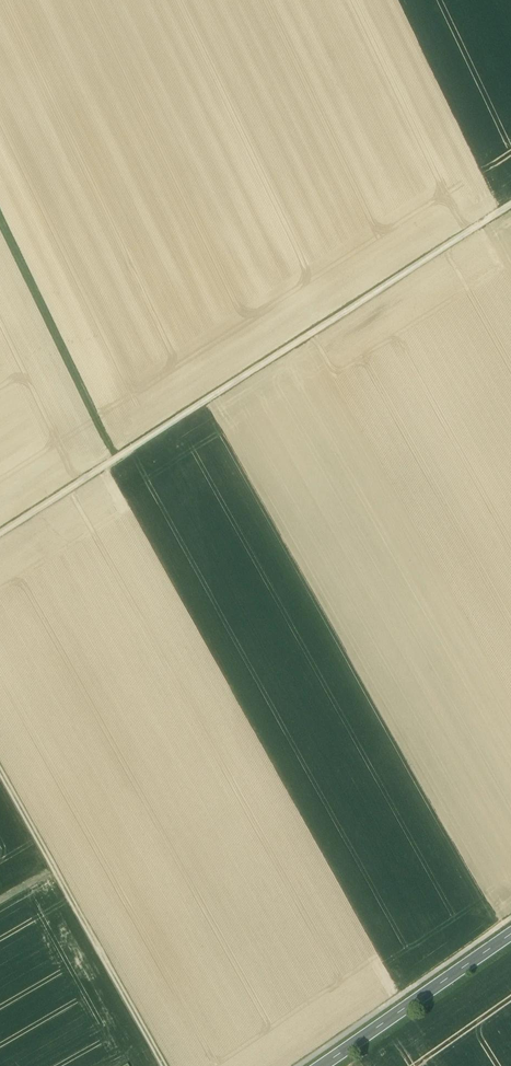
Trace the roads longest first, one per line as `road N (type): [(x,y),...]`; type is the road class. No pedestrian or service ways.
road 1 (track): [(0,535),(510,206)]
road 2 (track): [(162,1065),(0,776)]
road 3 (track): [(0,221),(114,462)]
road 4 (unclassified): [(510,935),(320,1065)]

